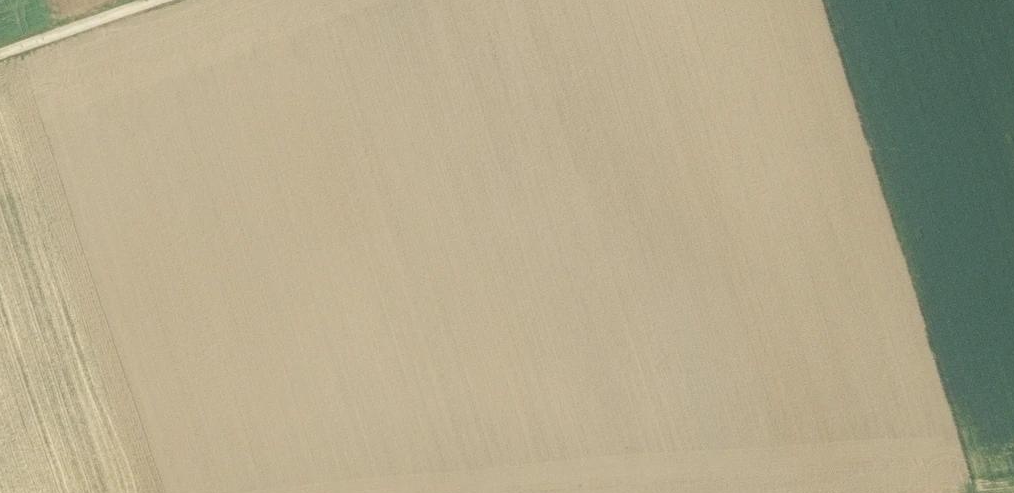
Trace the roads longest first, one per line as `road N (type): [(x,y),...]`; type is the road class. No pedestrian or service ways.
road 1 (track): [(160,0),(0,56)]

